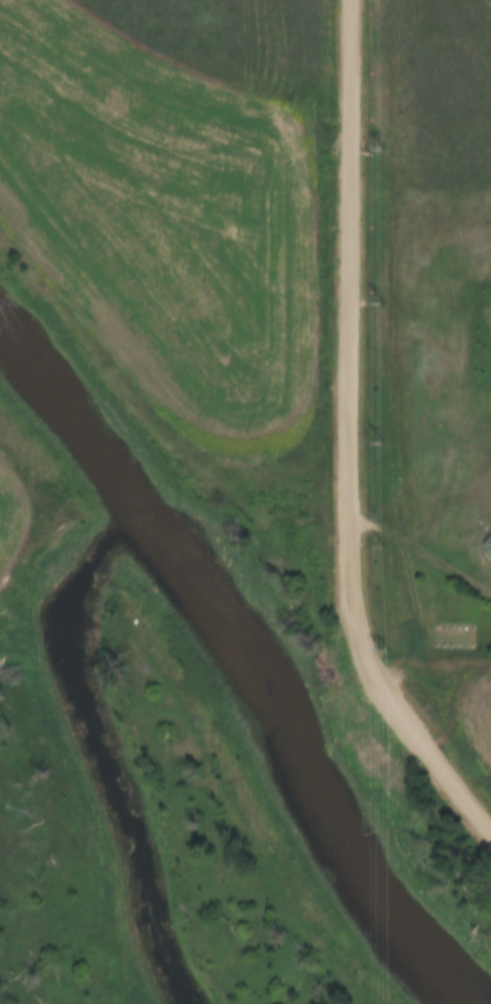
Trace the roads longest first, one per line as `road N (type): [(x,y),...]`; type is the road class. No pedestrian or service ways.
road 1 (tertiary): [(350,0),(355,600),(369,650),(405,711)]
road 2 (track): [(490,591),(400,532),(351,518)]

